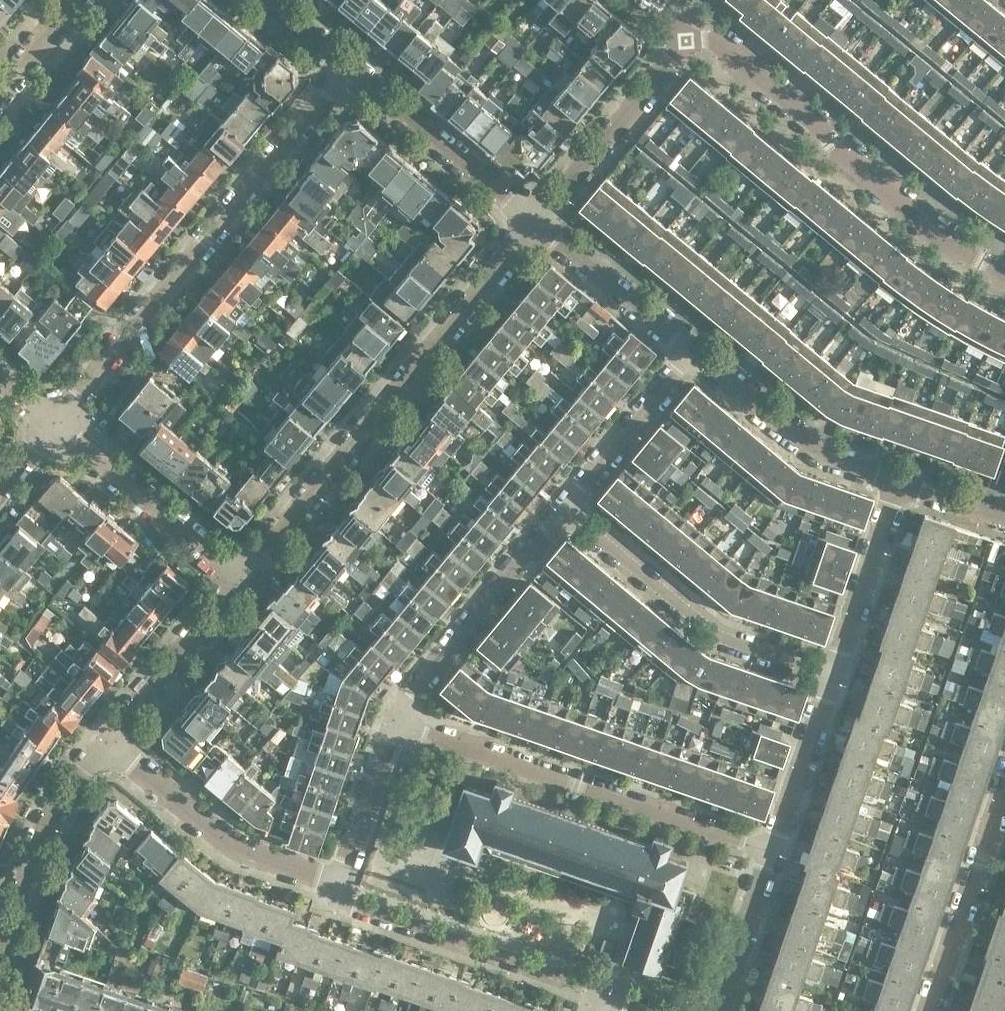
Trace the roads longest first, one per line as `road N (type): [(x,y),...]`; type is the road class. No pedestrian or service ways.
road 1 (residential): [(238,578),(533,228)]
road 2 (residential): [(54,421),(339,80)]
road 3 (residential): [(771,852),(398,726)]
road 4 (residential): [(1004,261),(846,158),(721,43),(689,40)]
road 5 (residential): [(832,665),(716,630),(562,509)]
road 6 (residential): [(609,992),(354,899),(337,885)]
road 7 (residential): [(398,726),(410,697),(562,509)]
road 8 (residential): [(337,885),(237,850),(108,746)]
road 9 (residential): [(907,488),(813,452),(691,356)]
road 10 (residential): [(533,228),(689,40)]
road 11 (residential): [(533,228),(339,80)]
road 12 (residential): [(238,578),(54,421)]
road 13 (residential): [(0,950),(26,873),(108,746)]
road 14 (residential): [(933,1010),(1004,796)]
road 15 (residential): [(108,746),(238,578)]
road 16 (residential): [(691,356),(533,228)]
road 17 (residential): [(562,509),(691,356)]
road 18 (residential): [(771,852),(832,665)]
road 19 (residential): [(832,665),(907,488)]
road 20 (residential): [(398,726),(337,885)]
road 21 (residential): [(723,1010),(771,852)]
road 22 (residential): [(339,80),(248,0)]

